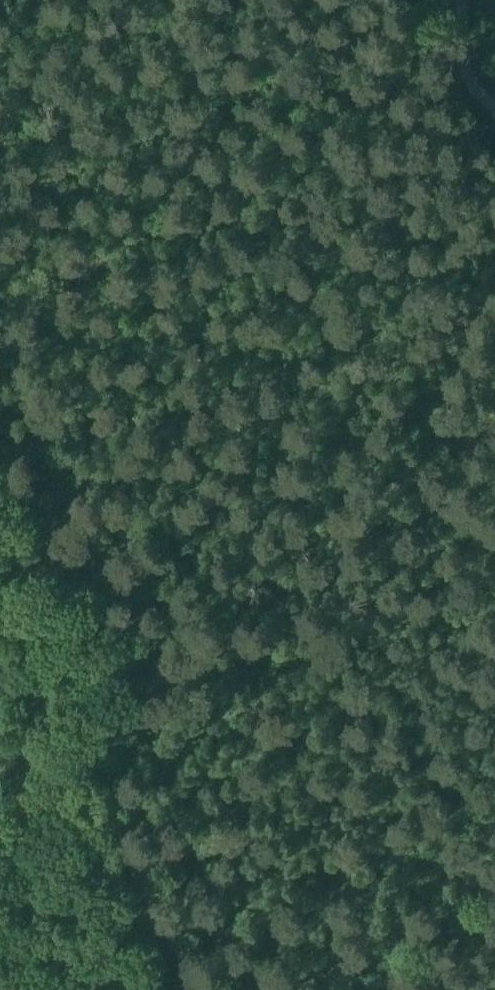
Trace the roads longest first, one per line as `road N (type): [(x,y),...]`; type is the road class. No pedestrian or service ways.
road 1 (track): [(0,320),(431,0)]
road 2 (track): [(199,989),(80,759),(0,562)]
road 3 (track): [(155,680),(420,471),(494,386)]

